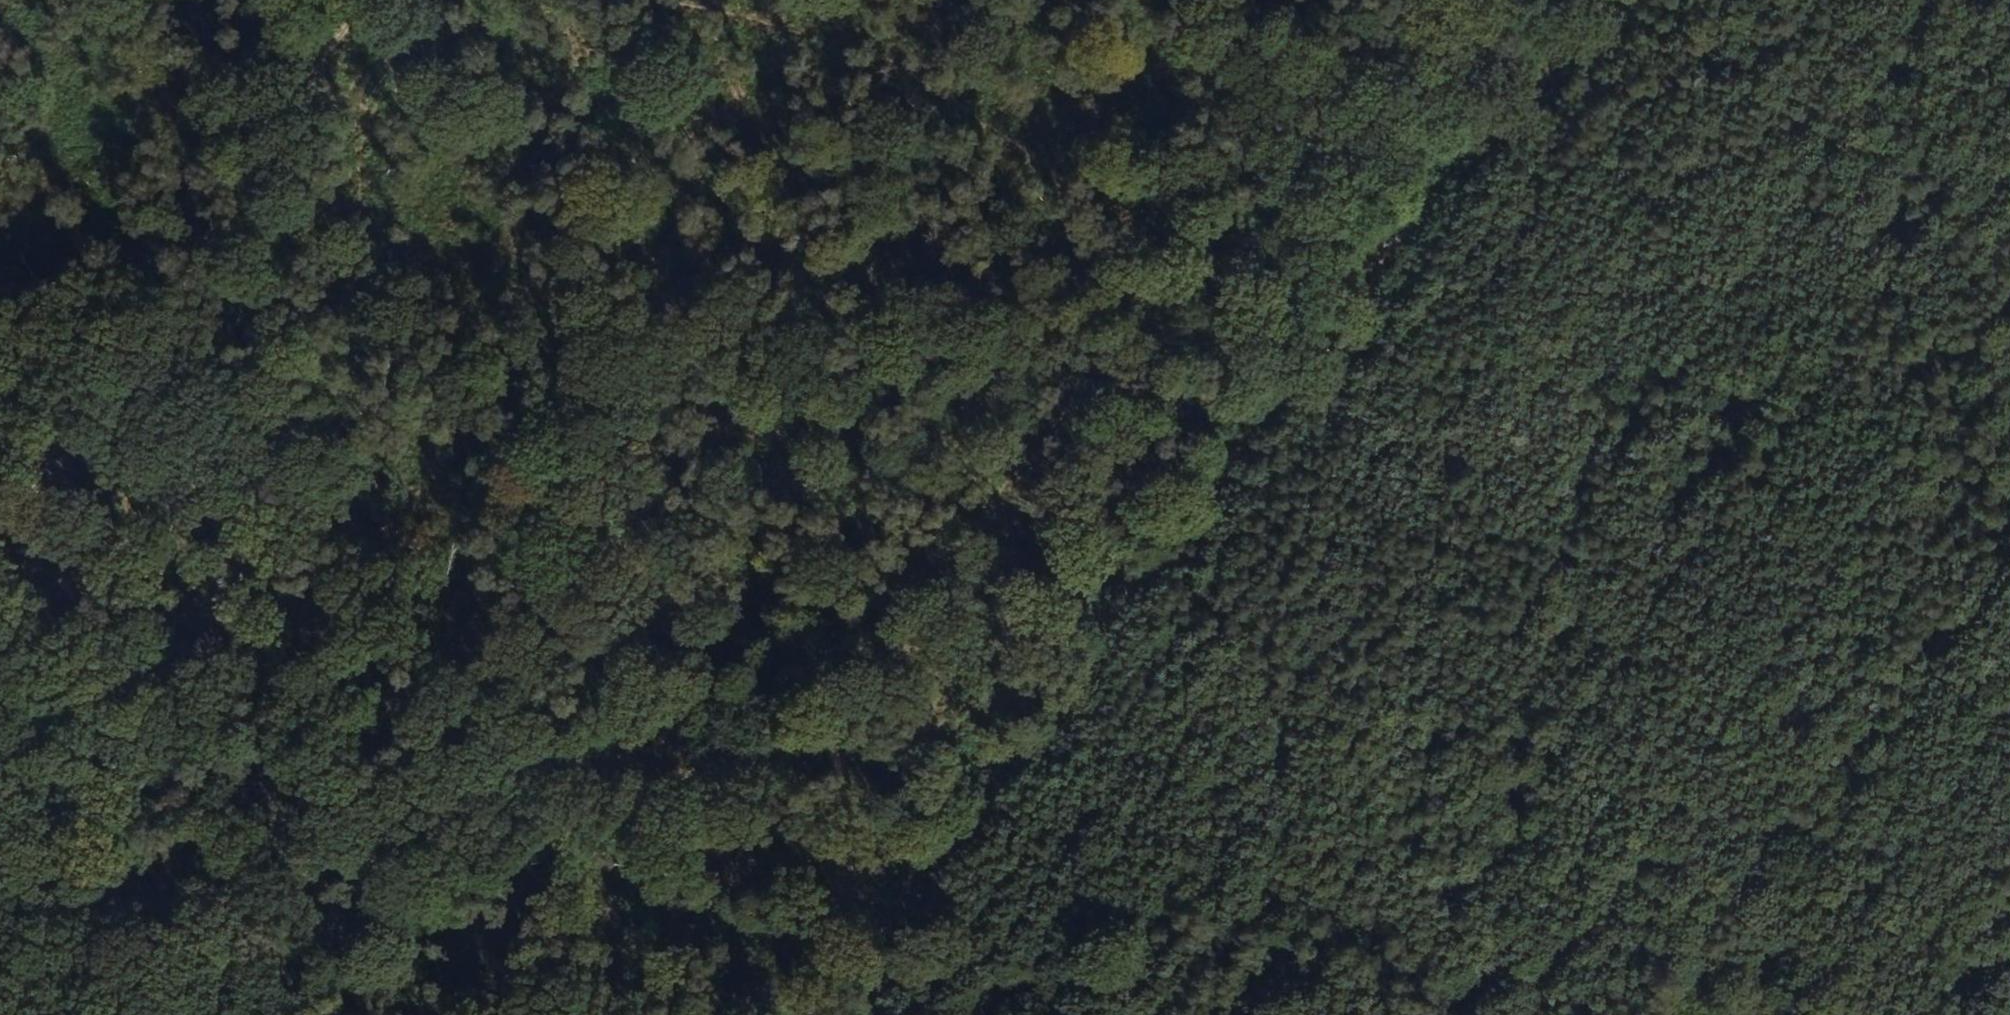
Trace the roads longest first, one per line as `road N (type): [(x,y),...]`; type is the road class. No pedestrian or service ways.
road 1 (track): [(684,0),(817,21),(1212,235),(1404,236)]
road 2 (track): [(375,0),(0,554)]

